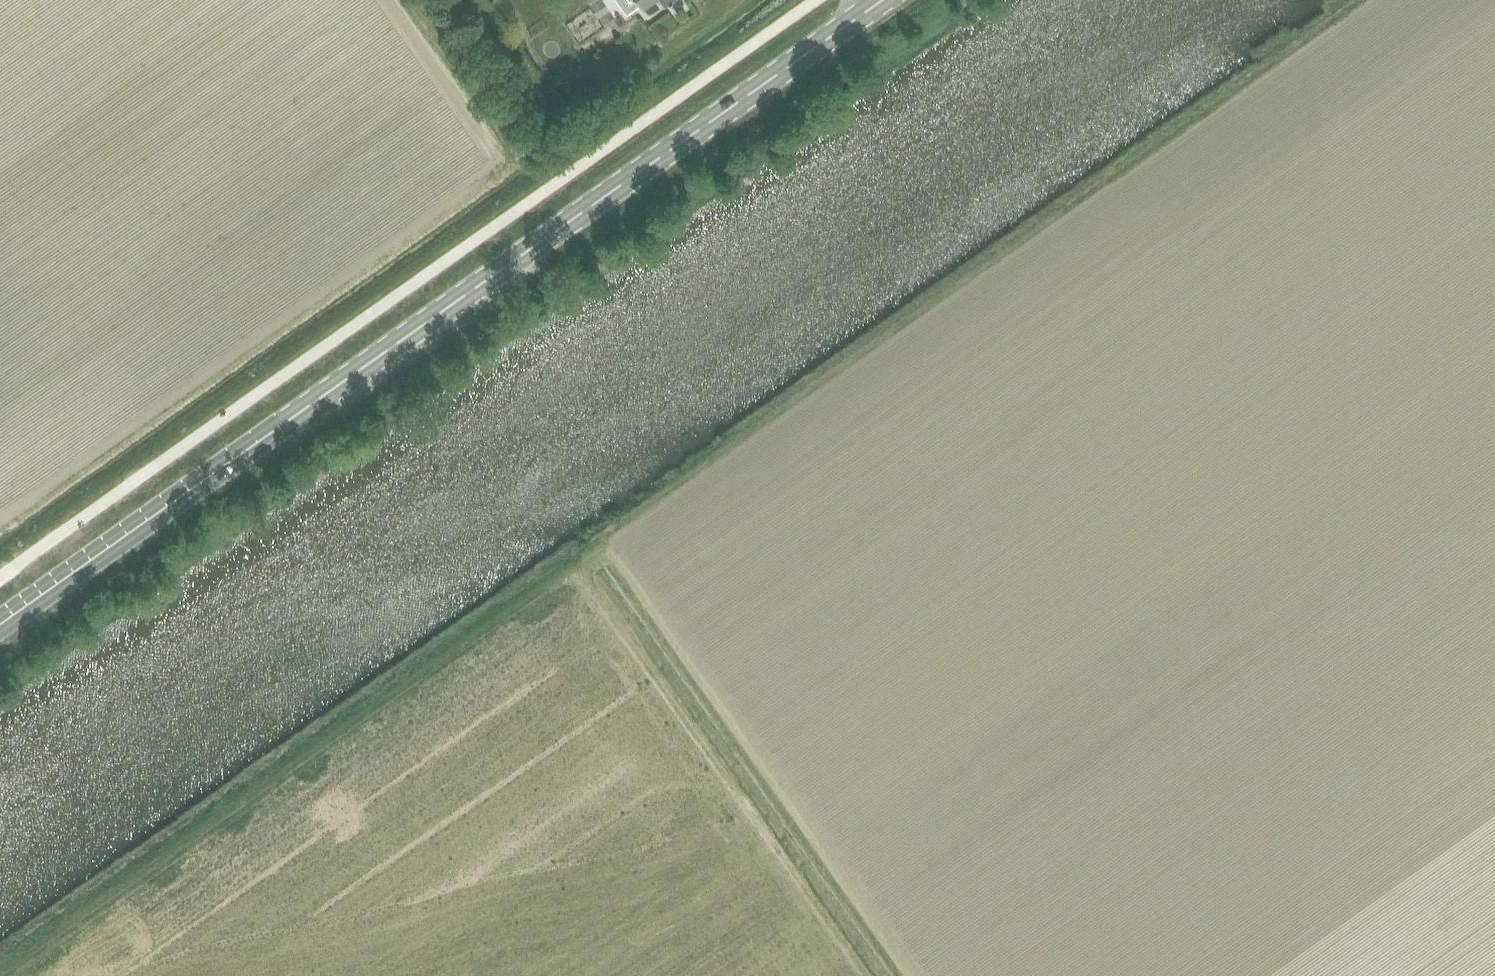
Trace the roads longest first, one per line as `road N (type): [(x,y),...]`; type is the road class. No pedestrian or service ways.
road 1 (primary): [(0,624),(883,0)]

